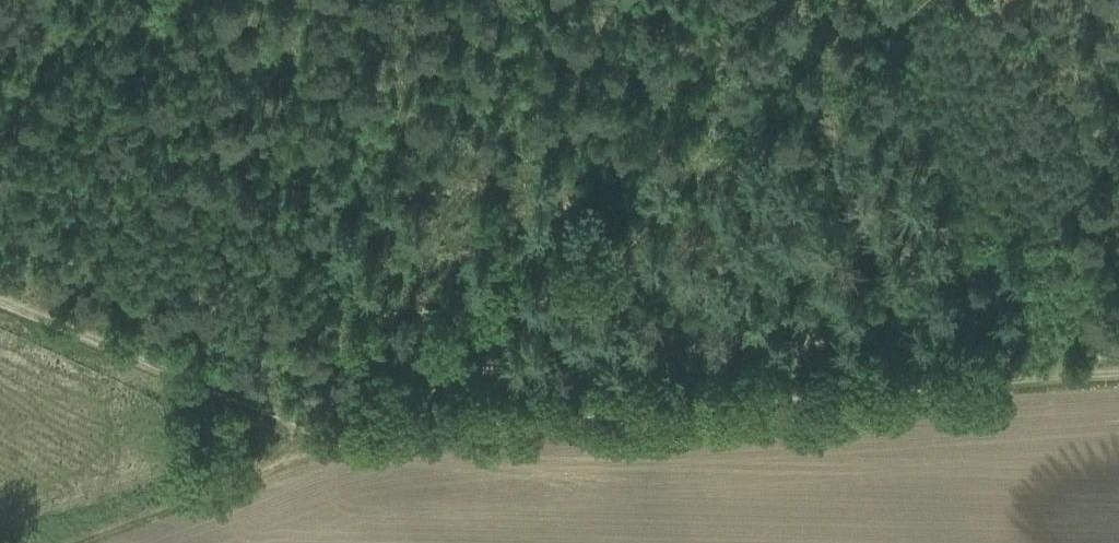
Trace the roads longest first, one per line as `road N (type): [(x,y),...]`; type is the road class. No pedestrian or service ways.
road 1 (track): [(1118,367),(356,437),(25,542)]
road 2 (track): [(356,437),(926,0)]
road 3 (track): [(356,437),(309,432),(0,297)]

